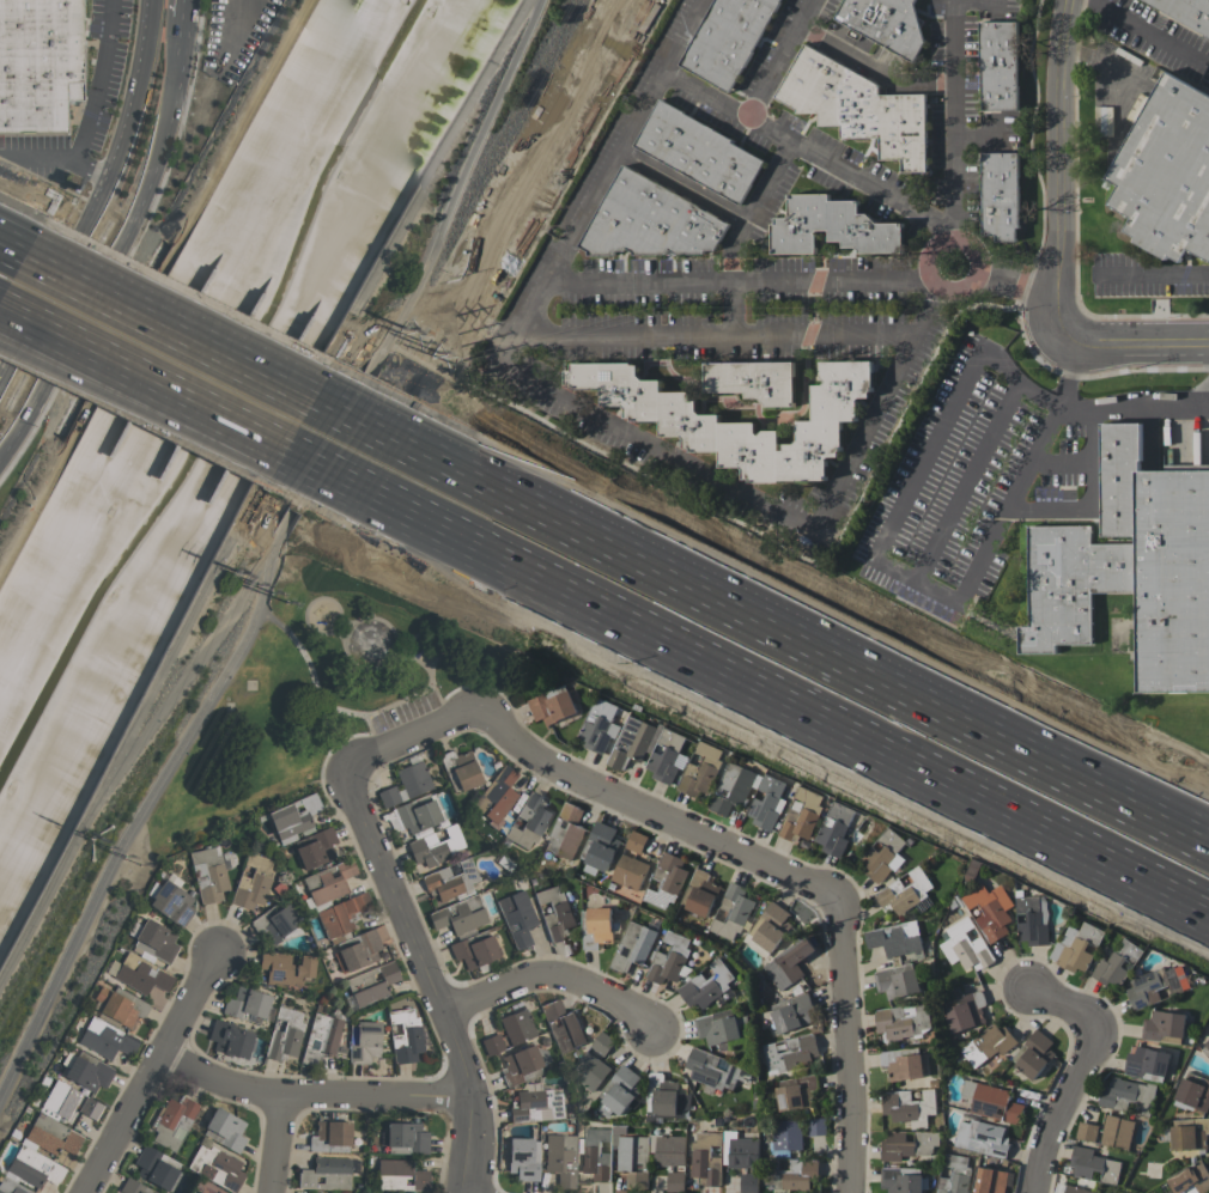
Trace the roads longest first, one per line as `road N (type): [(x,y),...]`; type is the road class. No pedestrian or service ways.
road 1 (motorway): [(1208,813),(375,396)]
road 2 (residential): [(850,1192),(853,1100),(842,917),(830,899),(535,760),(481,710)]
road 3 (motorway): [(334,485),(819,724)]
road 4 (primary): [(0,451),(153,164),(183,17)]
road 5 (residential): [(463,1192),(469,1100),(346,771)]
road 6 (motorway): [(819,724),(1208,914)]
road 7 (motorway): [(375,396),(25,229)]
road 8 (tertiary): [(1079,342),(1062,329),(1056,290),(1059,60),(1071,0)]
road 9 (residential): [(469,1100),(233,1087),(162,1059)]
road 10 (primary): [(140,92),(95,220),(20,361)]
road 11 (motorway): [(0,325),(262,452)]
road 12 (motorway): [(0,355),(262,452)]
road 13 (residential): [(86,1192),(217,951)]
road 14 (residential): [(1035,1192),(1094,1024),(1029,990)]
road 15 (residential): [(651,1031),(627,1011),(546,975),(442,1012)]
road 16 (residential): [(481,710),(356,759),(346,771)]
road 17 (tertiary): [(1208,342),(1079,342)]

